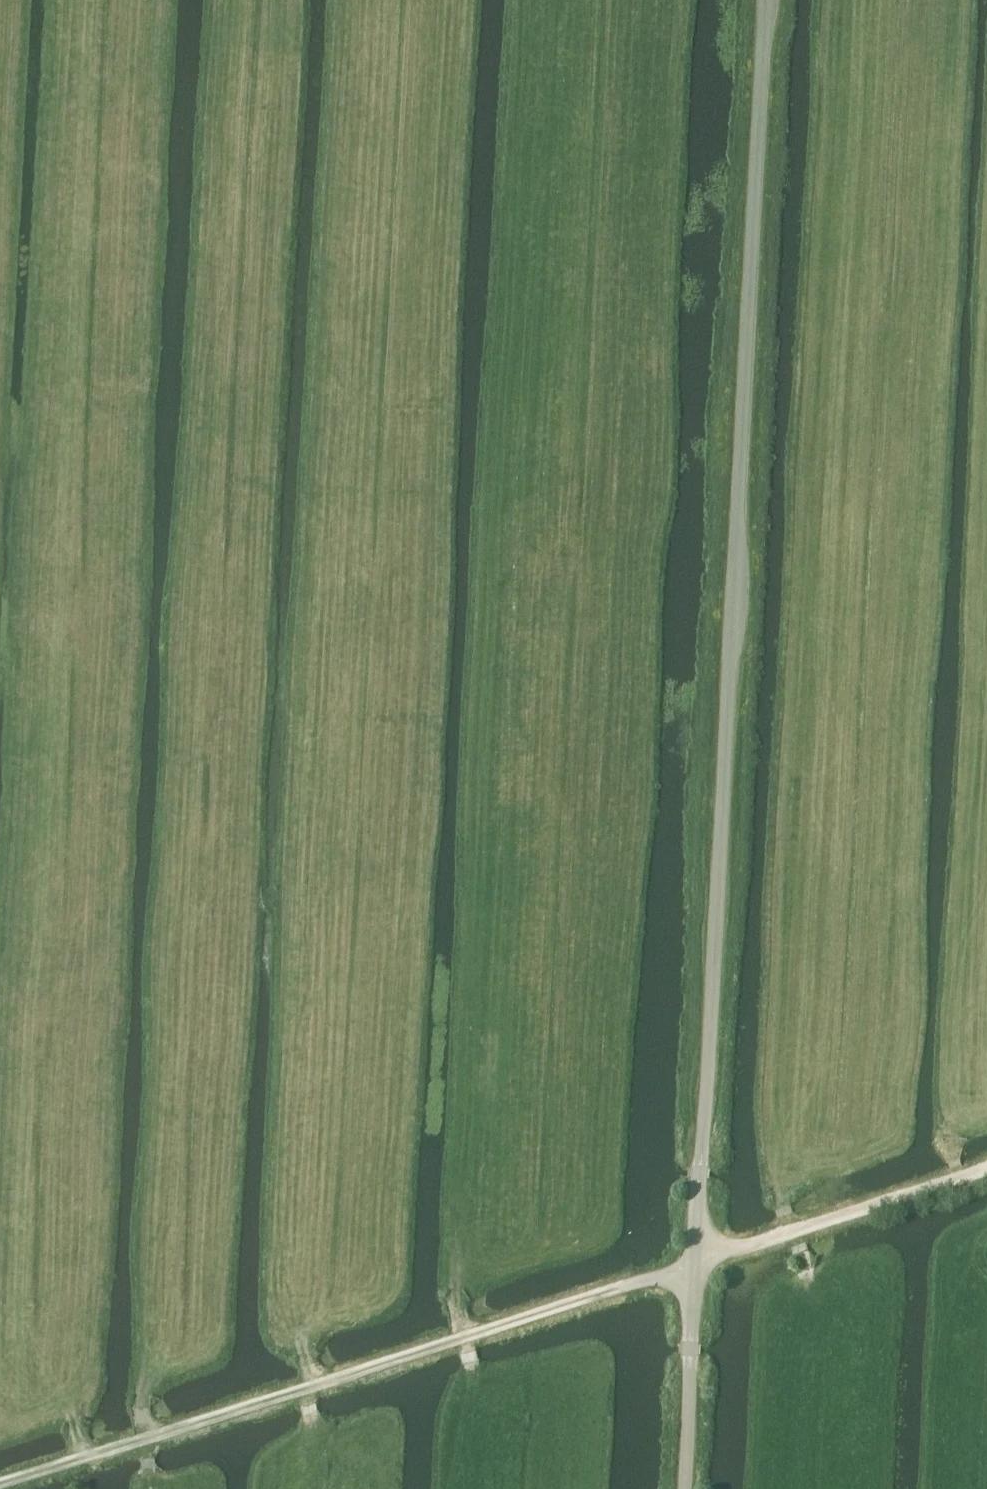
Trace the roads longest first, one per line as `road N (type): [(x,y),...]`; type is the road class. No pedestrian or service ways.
road 1 (unclassified): [(687,1488),(763,0)]
road 2 (track): [(0,1478),(986,1165)]

